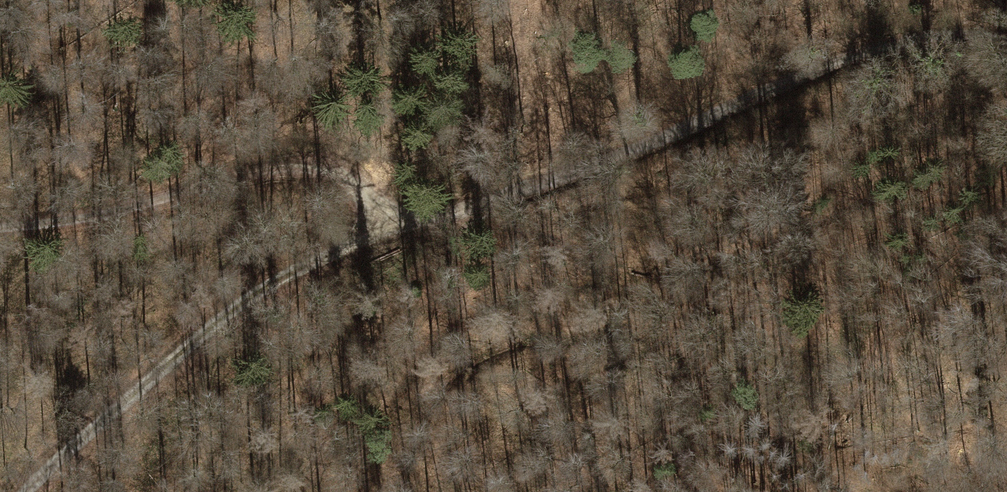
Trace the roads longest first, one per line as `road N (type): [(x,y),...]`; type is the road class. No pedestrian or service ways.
road 1 (track): [(1006,39),(934,34),(840,57),(590,167),(391,230)]
road 2 (track): [(442,214),(575,250),(646,293),(755,418),(838,482),(895,491)]
road 3 (track): [(26,491),(236,309),(288,273),(391,230)]
road 4 (track): [(391,230),(343,177),(301,164),(251,169),(152,203),(0,228)]

